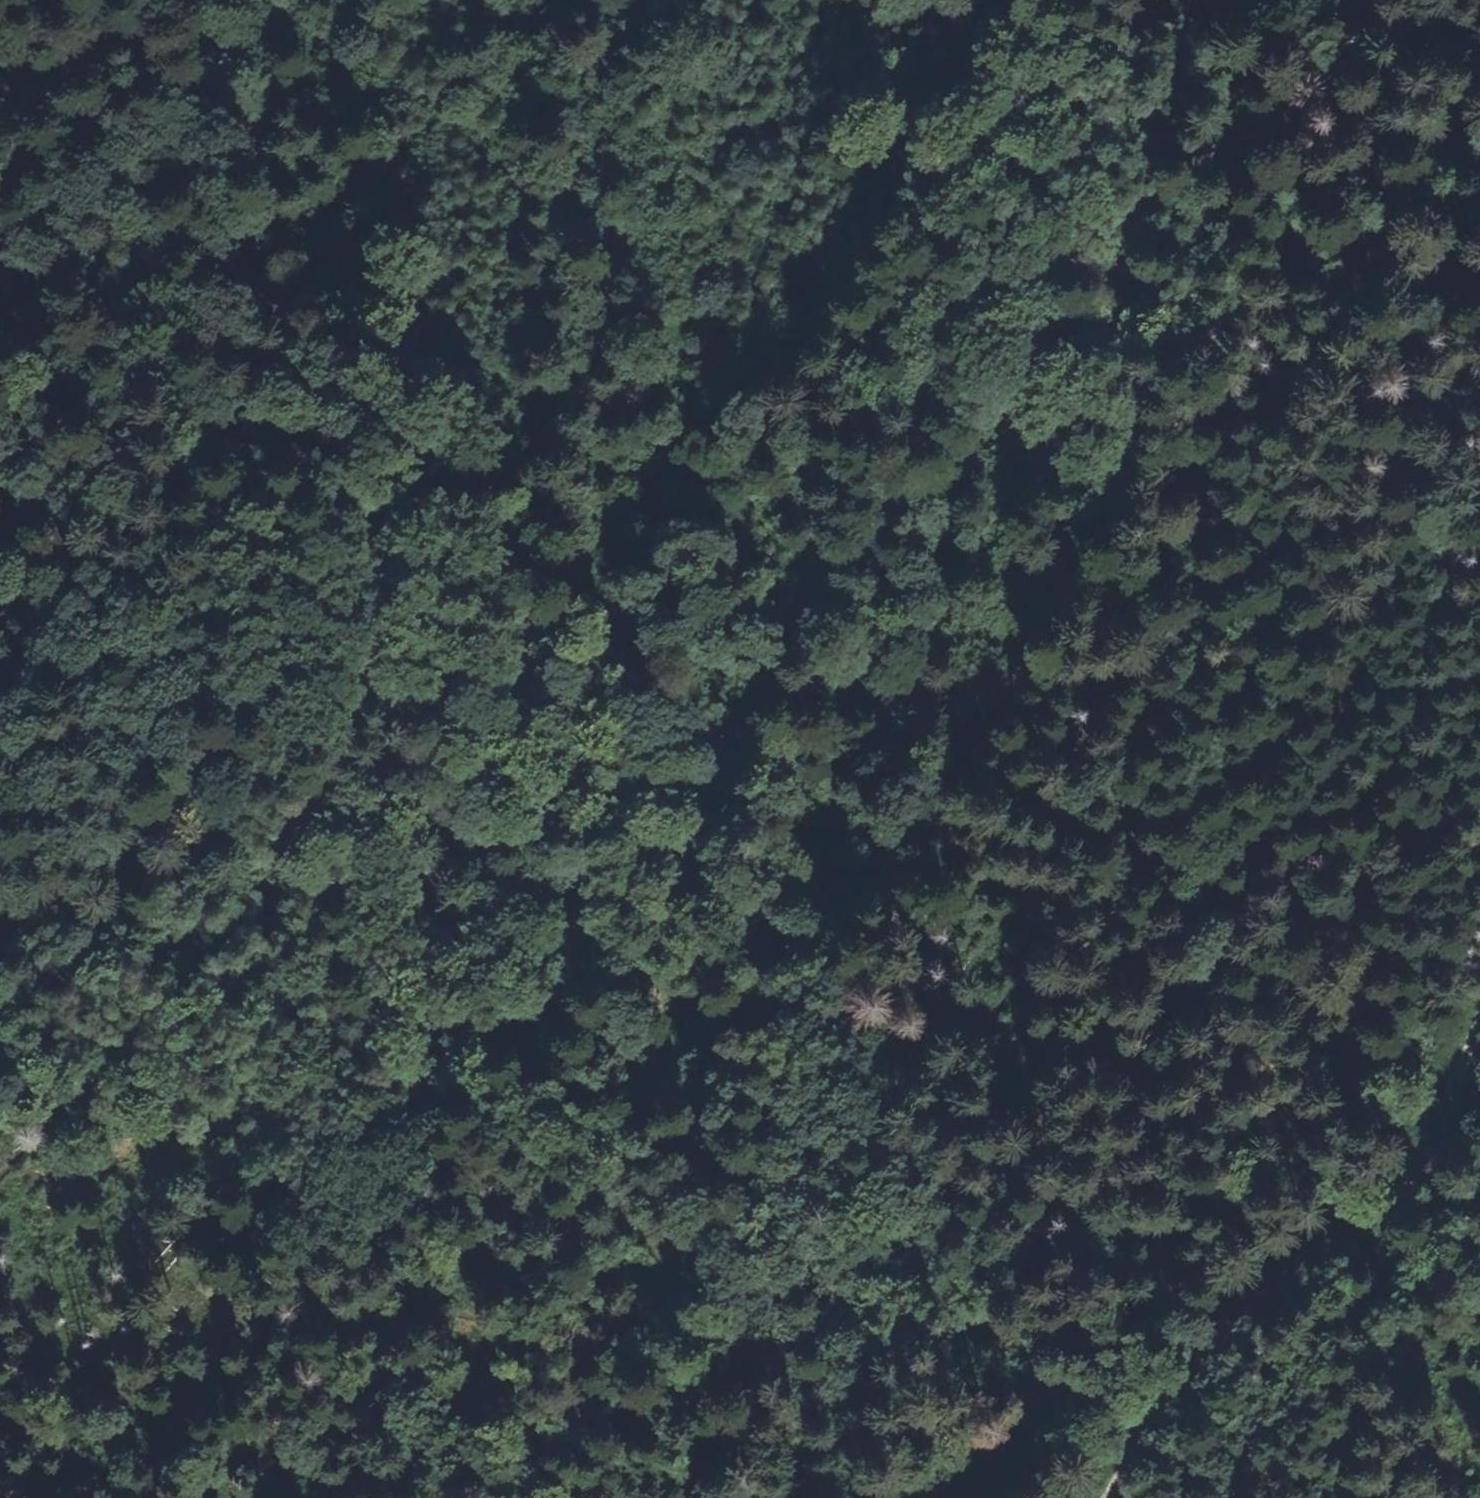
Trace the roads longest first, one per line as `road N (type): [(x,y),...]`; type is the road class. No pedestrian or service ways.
road 1 (track): [(1479,164),(1410,179),(1292,221),(1237,252),(1197,287),(1146,385),(1105,514),(1067,586),(847,915),(814,951),(784,970),(509,990),(317,961),(271,969),(191,1013),(0,1157)]
road 2 (track): [(1114,1497),(1184,1387),(1302,1255),(1413,1163),(1479,999)]

